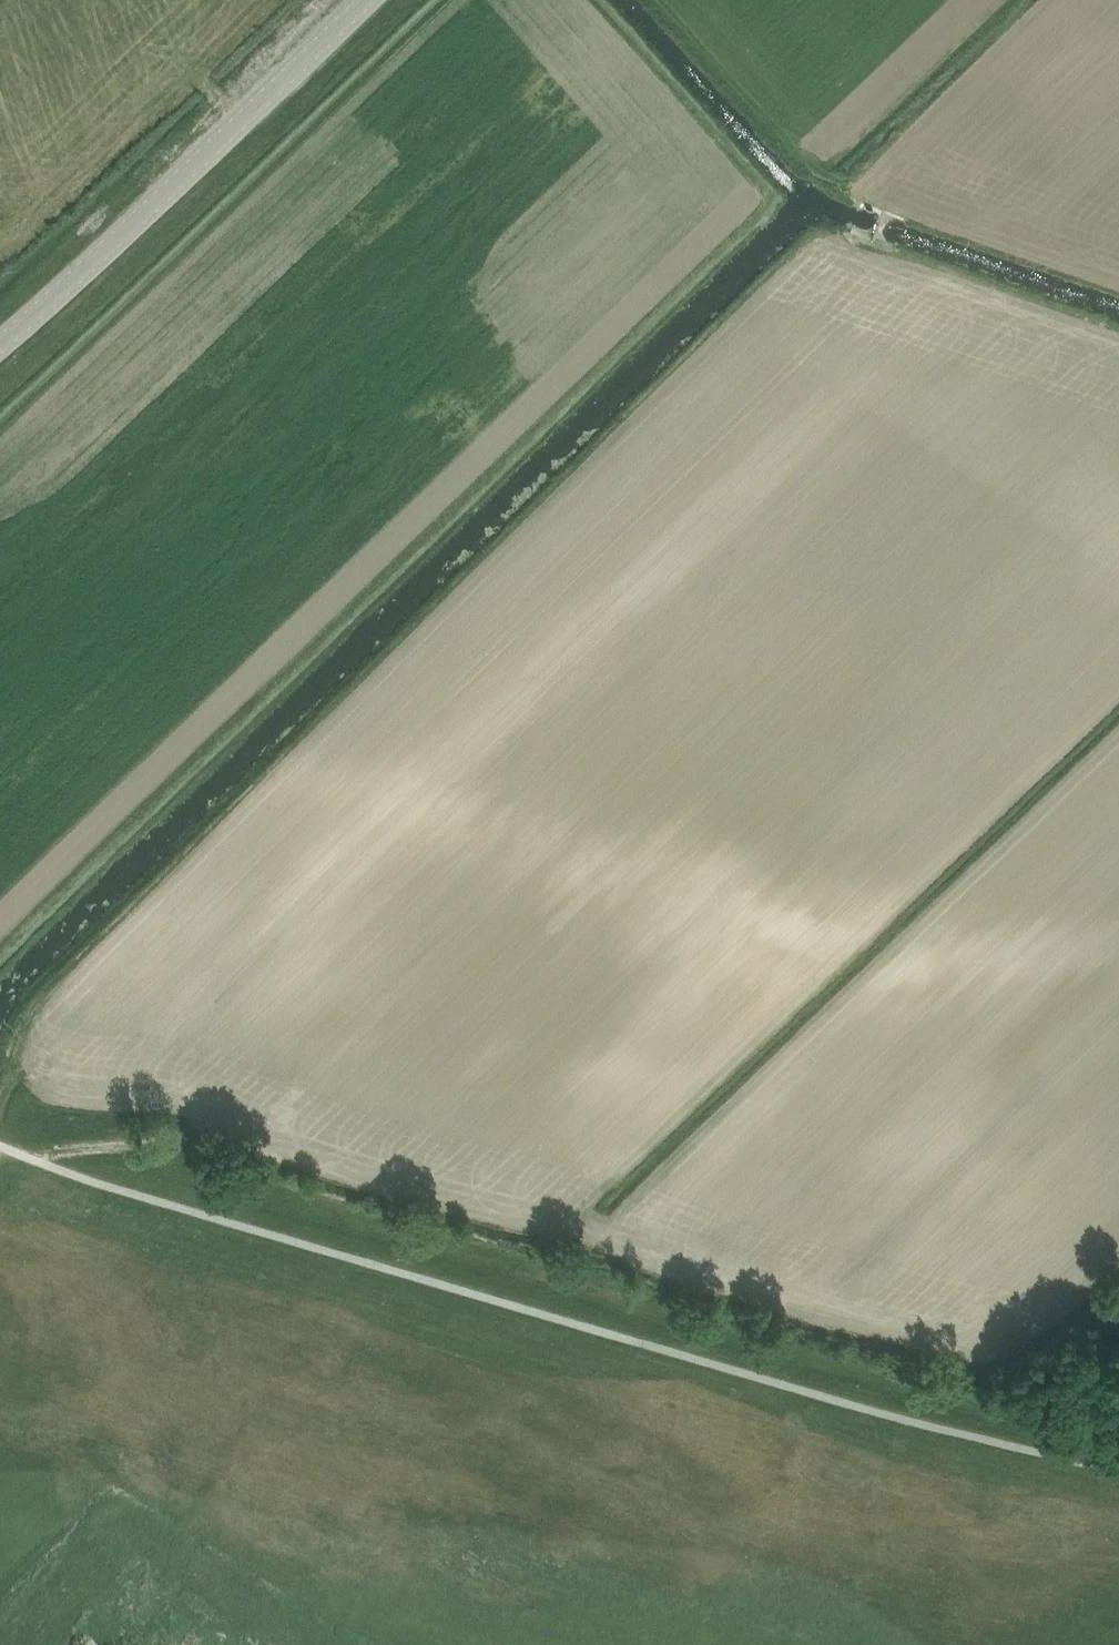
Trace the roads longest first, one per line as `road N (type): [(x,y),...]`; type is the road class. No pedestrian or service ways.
road 1 (tertiary): [(0,345),(367,0)]
road 2 (track): [(19,1154),(165,1140),(222,1114)]

